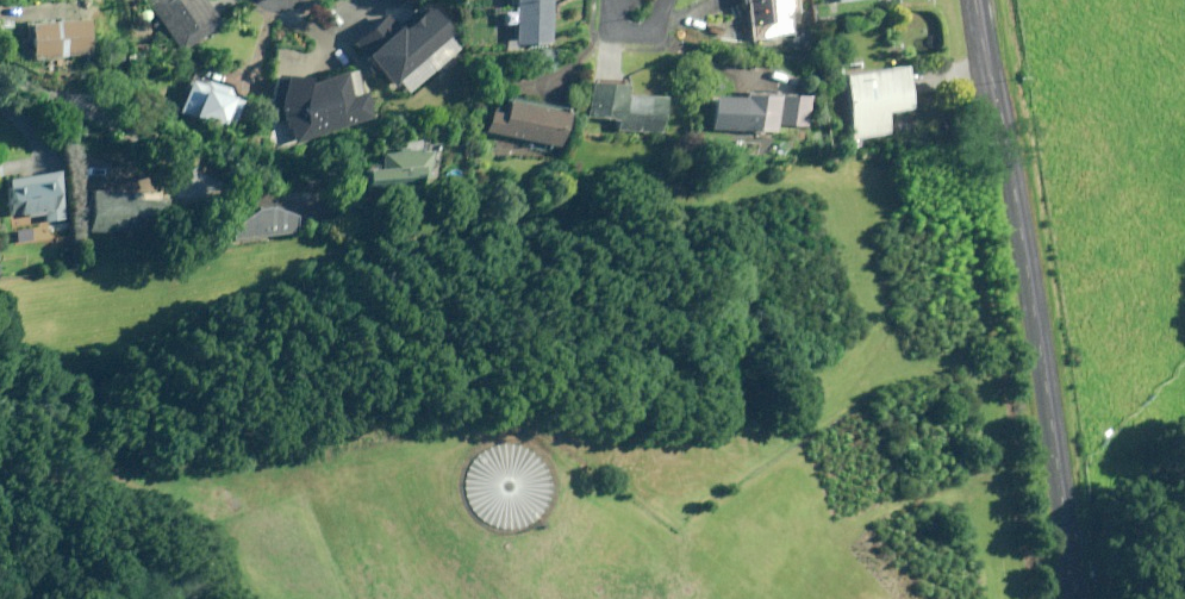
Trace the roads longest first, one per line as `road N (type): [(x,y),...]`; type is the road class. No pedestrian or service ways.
road 1 (residential): [(1080,598),(976,0)]

